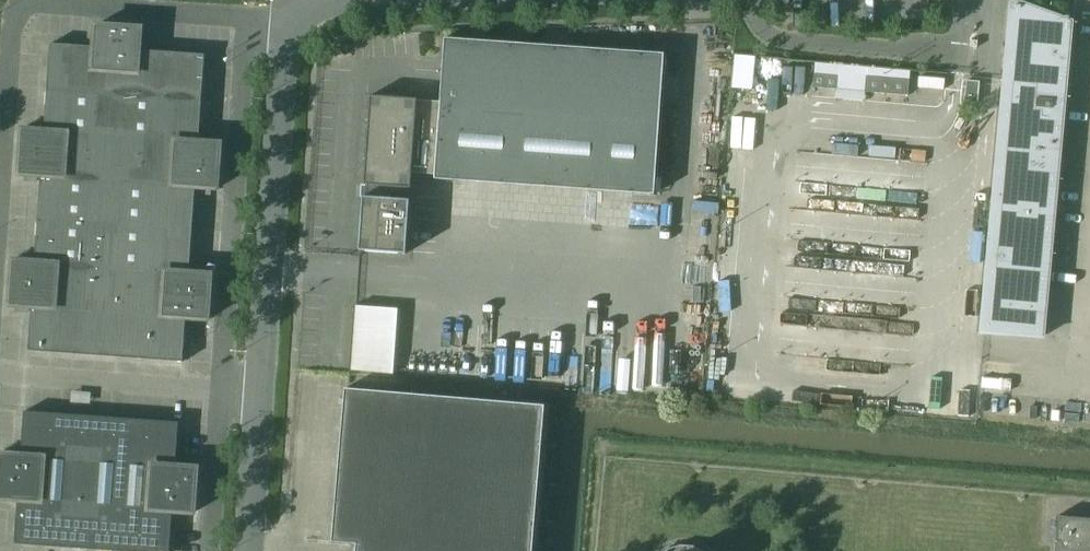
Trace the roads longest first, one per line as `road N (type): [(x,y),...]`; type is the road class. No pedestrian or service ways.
road 1 (unclassified): [(0,212),(18,4),(250,18)]
road 2 (unclassified): [(250,18),(222,388)]
road 3 (unclassified): [(260,390),(286,20)]
road 4 (unclassified): [(222,388),(0,374)]
road 5 (unclassified): [(222,388),(211,550)]
road 6 (unclassified): [(248,550),(260,390)]

